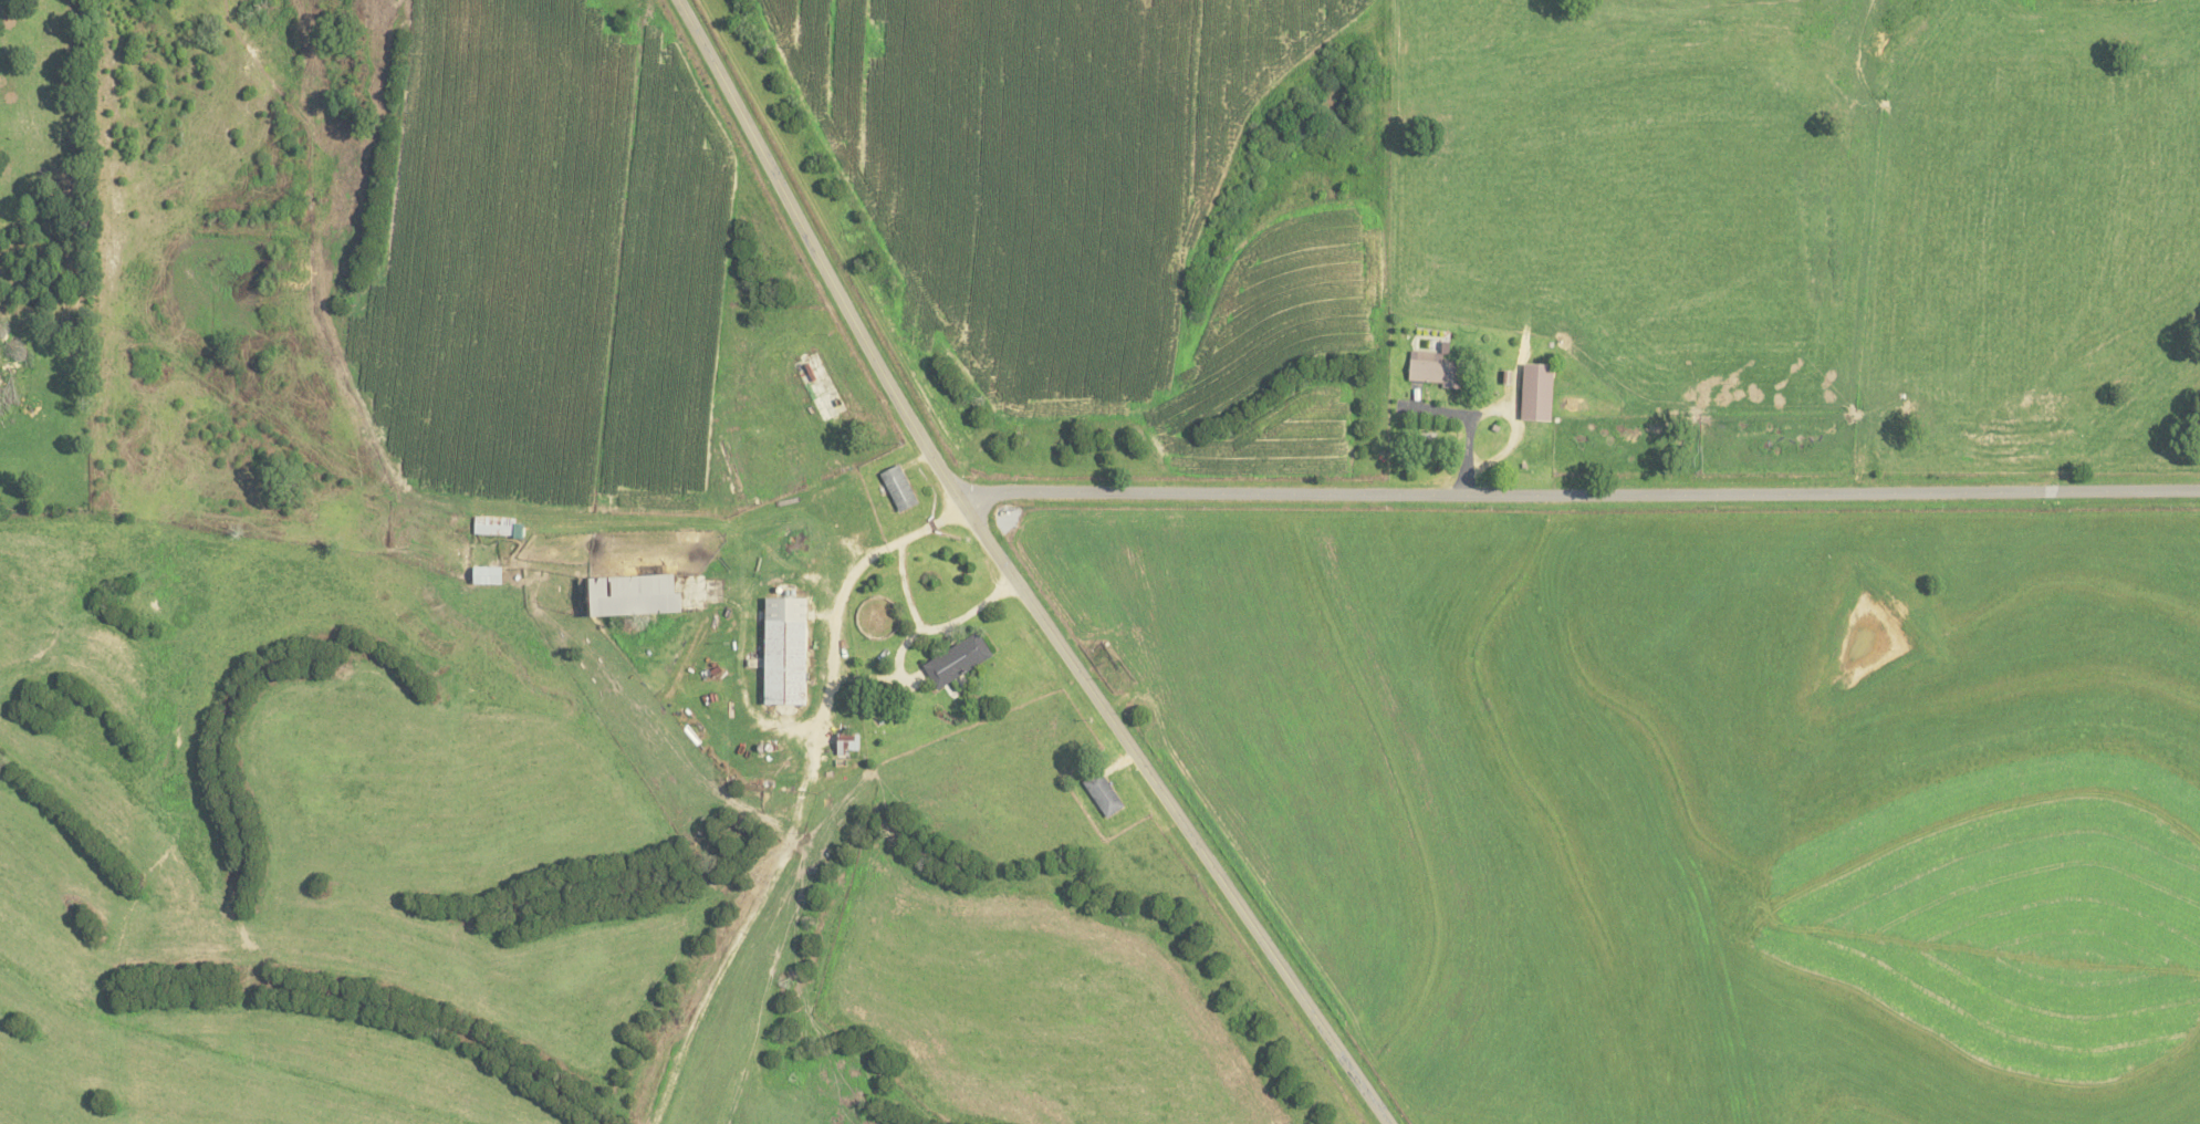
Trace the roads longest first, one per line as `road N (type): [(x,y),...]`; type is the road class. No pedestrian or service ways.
road 1 (tertiary): [(1385,1123),(927,450),(676,0)]
road 2 (residential): [(957,497),(2199,491)]

